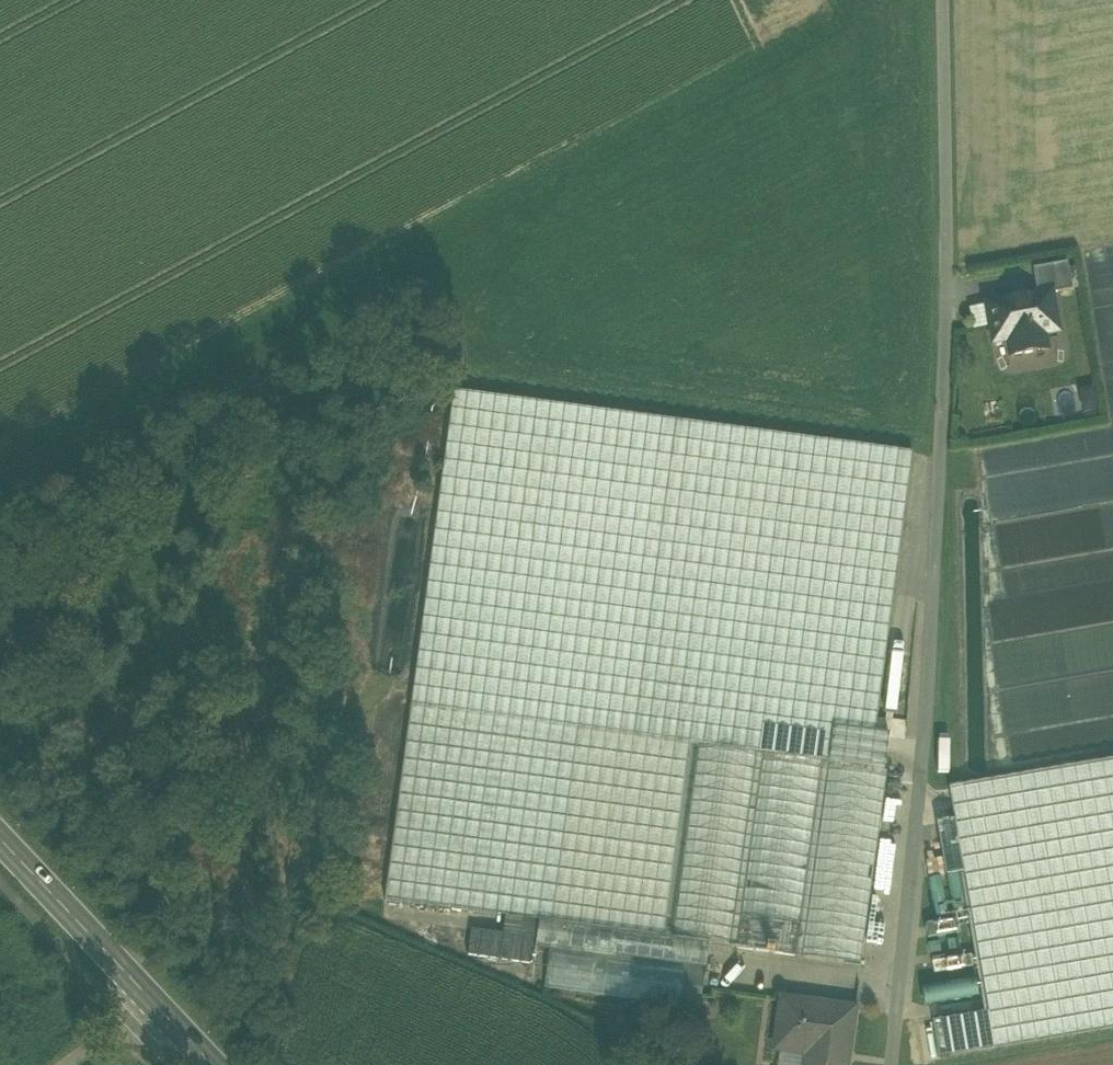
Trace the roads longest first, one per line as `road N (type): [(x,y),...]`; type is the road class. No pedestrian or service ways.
road 1 (residential): [(890,1064),(921,767),(949,275),(945,0)]
road 2 (tertiary): [(147,1015),(0,858)]

